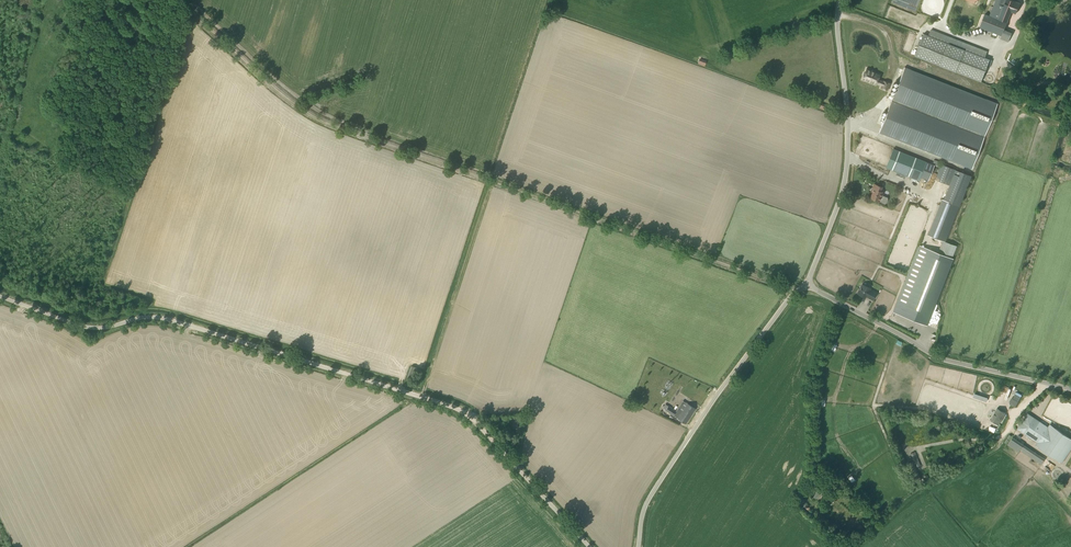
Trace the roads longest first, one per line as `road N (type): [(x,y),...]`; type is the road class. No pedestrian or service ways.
road 1 (track): [(590,546),(468,412),(448,403),(156,317),(86,328),(0,297)]
road 2 (unclassified): [(637,546),(646,505),(673,461),(805,285)]
road 3 (unclassified): [(805,285),(846,174),(840,0)]
road 4 (unclassified): [(1070,390),(942,359),(805,285)]

